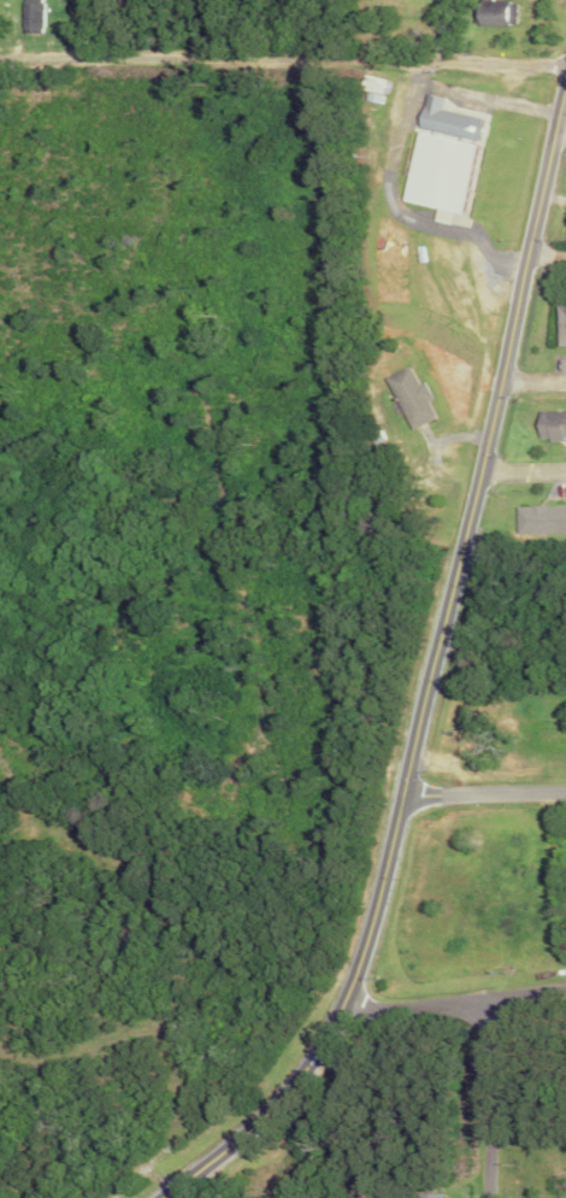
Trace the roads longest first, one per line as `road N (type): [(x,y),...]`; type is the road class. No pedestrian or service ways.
road 1 (primary): [(165,1197),(303,1080),(349,1005),(565,98)]
road 2 (residential): [(565,67),(11,65)]
road 3 (residential): [(561,113),(417,105),(400,223),(482,376),(502,384),(565,386)]
road 4 (residential): [(565,996),(349,1005)]
road 5 (residential): [(497,1000),(489,1197)]
road 6 (residential): [(406,793),(565,790)]

